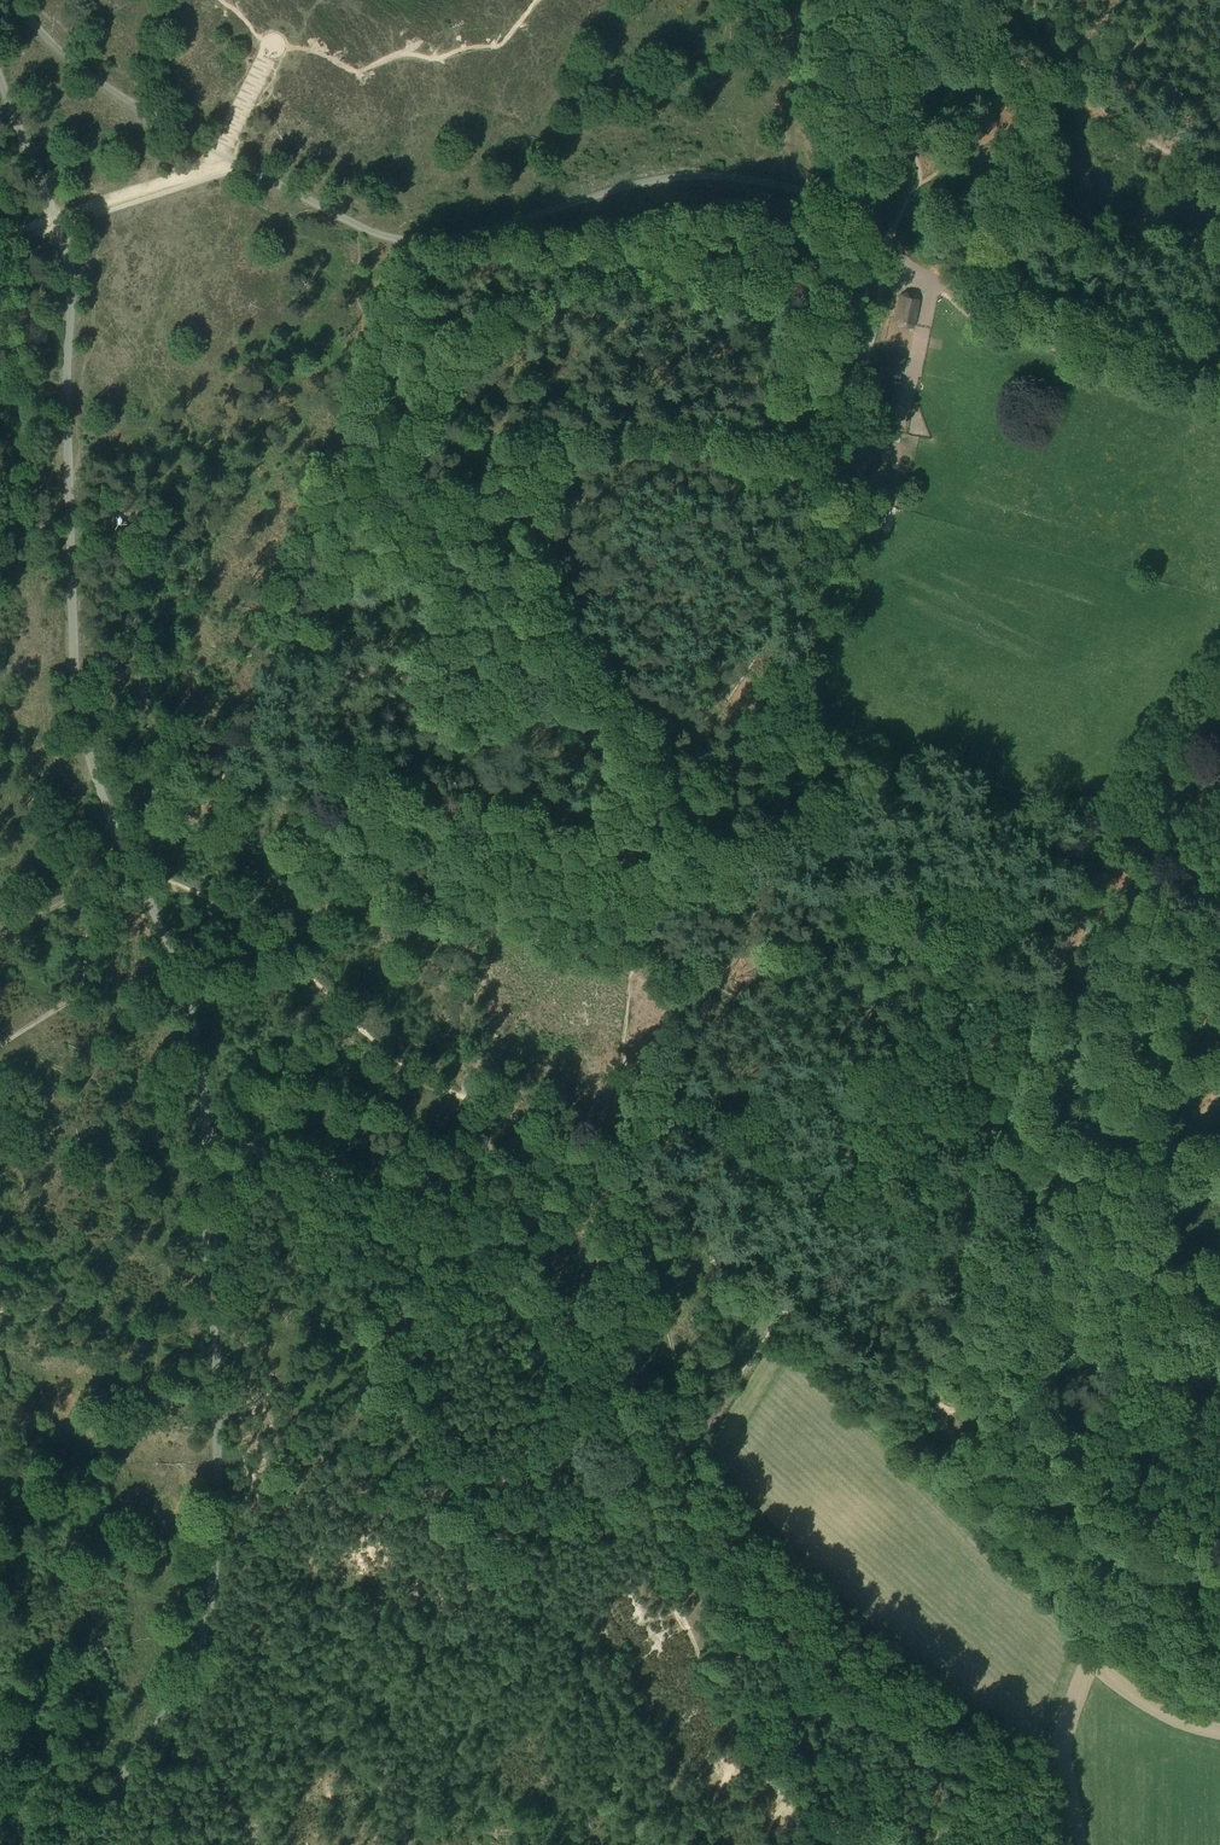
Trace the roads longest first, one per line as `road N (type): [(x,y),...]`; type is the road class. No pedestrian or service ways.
road 1 (track): [(1009,1844),(988,1799),(938,1741),(842,1656),(801,1582),(474,1249),(338,1181),(268,1156),(248,1155),(209,1183)]
road 2 (track): [(77,1844),(191,1670),(219,1532),(200,1061),(181,984),(128,856)]
road 3 (track): [(320,639),(411,415),(445,359),(485,319),(558,292),(749,297),(881,272)]
road 4 (track): [(128,856),(92,767),(77,690),(72,291),(59,227)]
road 5 (track): [(951,1409),(998,1394),(1050,1323),(1094,893),(1116,834)]
road 6 (track): [(617,1189),(589,1182),(516,1126),(394,1058),(274,945),(128,856)]
road 7 (track): [(735,798),(751,693),(821,645),(810,520),(867,401),(881,272),(897,266)]
road 8 (track): [(1219,1141),(1010,1134),(879,1088),(684,972)]
road 9 (track): [(843,451),(642,430),(561,438),(475,480),(341,577)]
road 10 (track): [(729,176),(647,181),(465,237),(414,241),(374,232),(244,167)]
road 11 (track): [(642,962),(504,919),(453,893),(336,781),(314,703),(271,697)]
road 12 (track): [(1152,893),(1077,902),(873,851),(798,804),(754,794),(735,798)]
road 13 (track): [(951,1409),(781,1314),(651,1206),(617,1189)]
road 14 (track): [(1219,355),(1058,324),(938,281),(898,258)]
road 15 (track): [(678,1449),(677,1368),(663,1298),(645,1257),(593,1183)]
road 16 (track): [(244,167),(84,69),(18,0)]
road 17 (track): [(735,798),(479,905)]
road 18 (track): [(642,962),(629,989),(627,1147),(617,1189)]
road 19 (track): [(1116,834),(1146,742),(1219,666)]
road 20 (track): [(898,258),(825,199),(729,176)]
road 21 (track): [(735,798),(684,972)]
road 22 (track): [(682,1442),(781,1314)]
road 23 (track): [(56,219),(0,73)]

